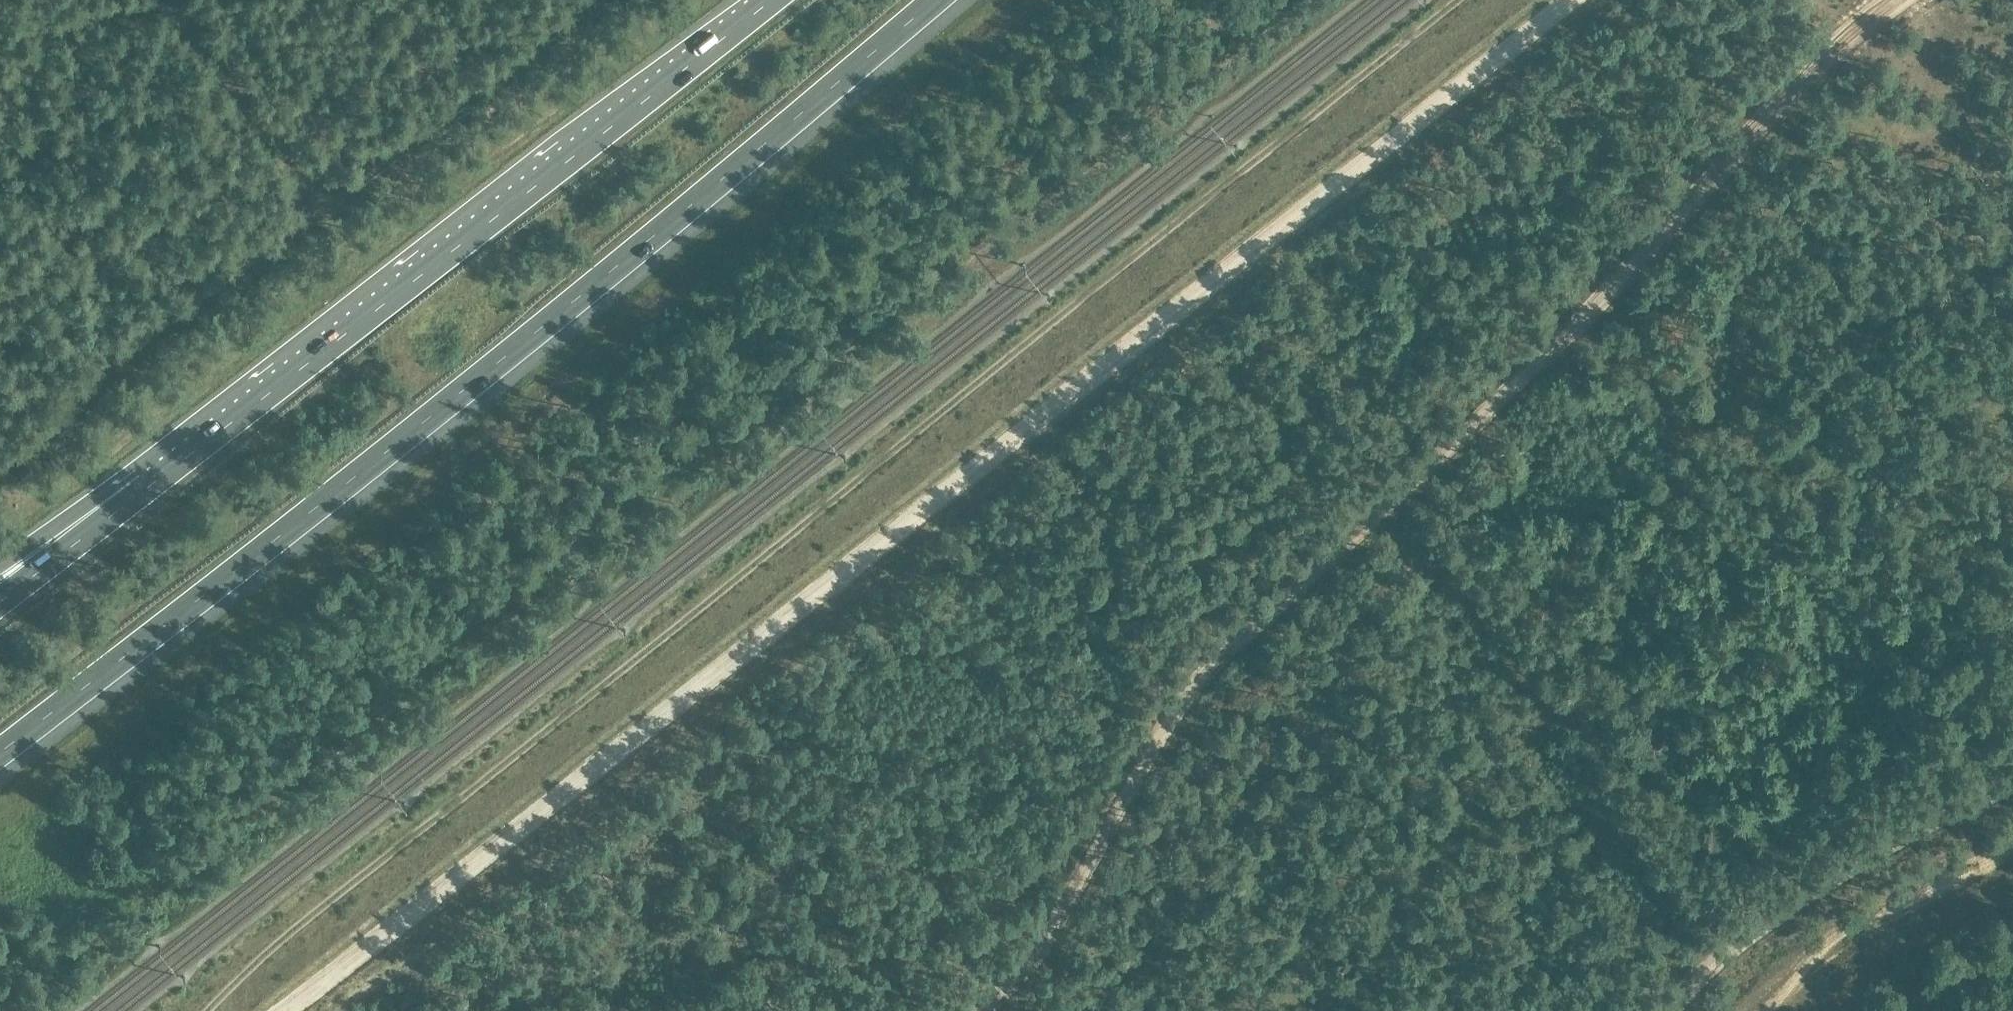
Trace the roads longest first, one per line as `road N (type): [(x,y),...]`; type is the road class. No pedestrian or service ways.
road 1 (track): [(288,1010),(1570,0)]
road 2 (track): [(207,1010),(274,946),(1458,0)]
road 3 (track): [(1886,0),(1562,335),(1268,611),(1178,712),(1103,824),(1052,930),(983,1010)]
road 4 (motorway): [(0,753),(575,301),(936,0)]
road 5 (motorway): [(772,0),(156,483)]
road 6 (track): [(595,0),(0,462)]
road 7 (track): [(335,205),(177,0)]
road 8 (motorway): [(156,483),(0,601)]
road 9 (motorway): [(156,483),(0,574)]

